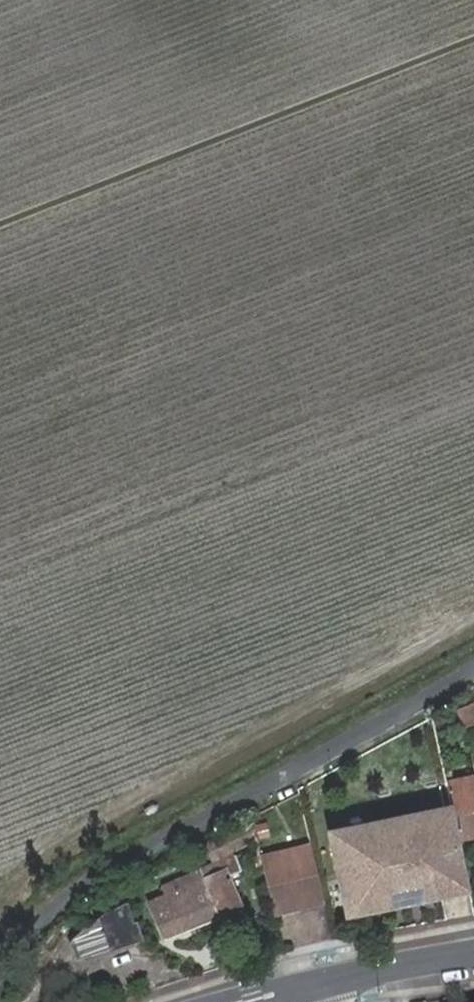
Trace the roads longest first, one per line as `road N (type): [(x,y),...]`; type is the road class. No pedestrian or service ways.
road 1 (residential): [(473,673),(65,898),(0,964)]
road 2 (track): [(0,907),(32,870),(473,622)]
road 3 (track): [(473,38),(0,223)]
road 4 (primary): [(473,955),(329,982)]

